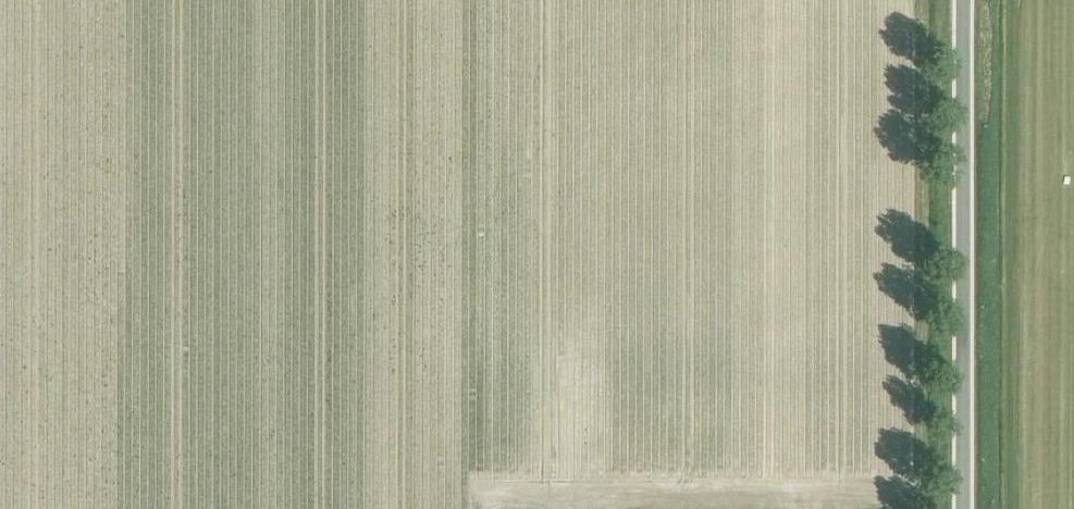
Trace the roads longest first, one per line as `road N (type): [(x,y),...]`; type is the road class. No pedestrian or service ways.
road 1 (unclassified): [(961,508),(963,0)]

